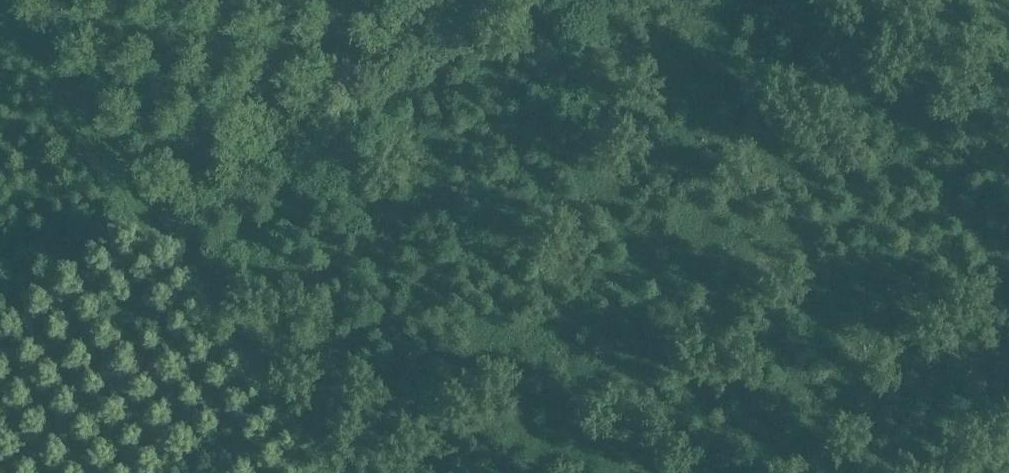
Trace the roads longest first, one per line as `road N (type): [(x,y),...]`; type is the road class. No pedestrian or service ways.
road 1 (track): [(0,10),(323,472)]

